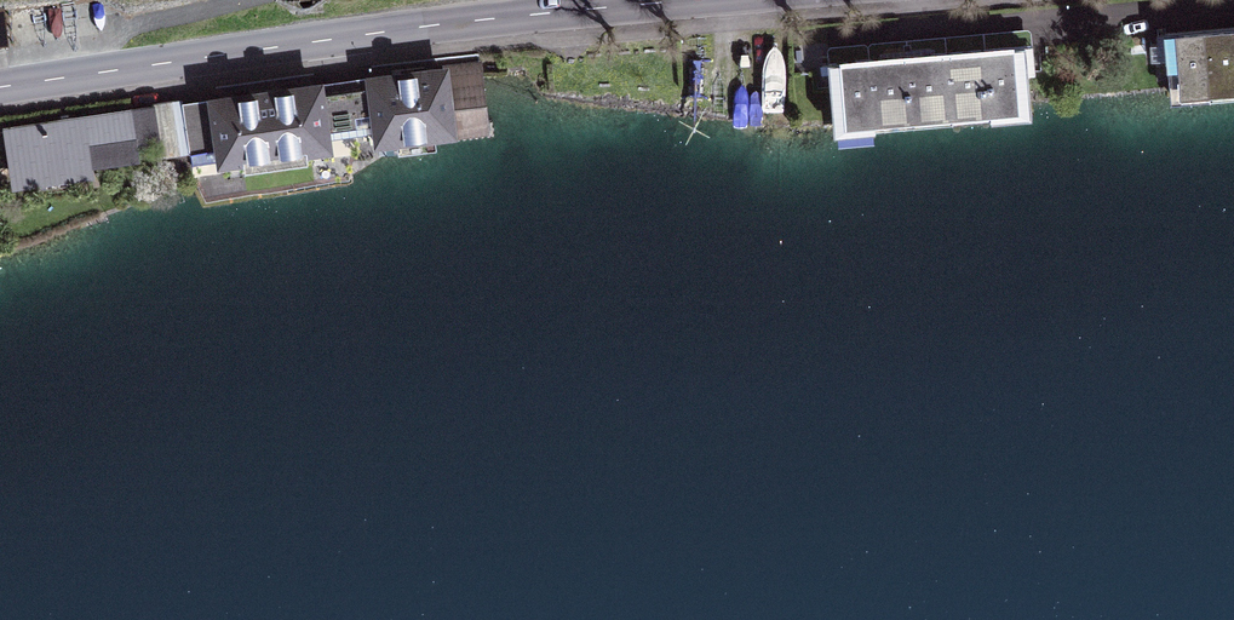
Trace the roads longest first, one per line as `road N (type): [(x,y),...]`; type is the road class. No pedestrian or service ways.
road 1 (primary): [(647,0),(0,86)]

